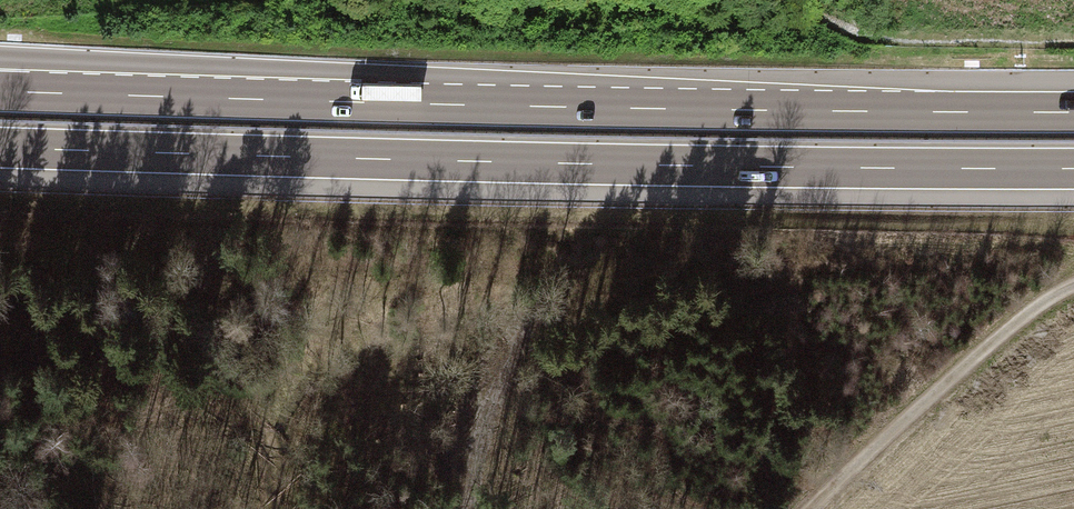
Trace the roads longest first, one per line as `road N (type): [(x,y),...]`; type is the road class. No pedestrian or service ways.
road 1 (motorway): [(0,147),(1073,168)]
road 2 (motorway): [(1073,112),(45,93)]
road 3 (track): [(1073,291),(1003,338),(817,508)]
road 4 (track): [(1073,41),(856,35),(806,0)]

